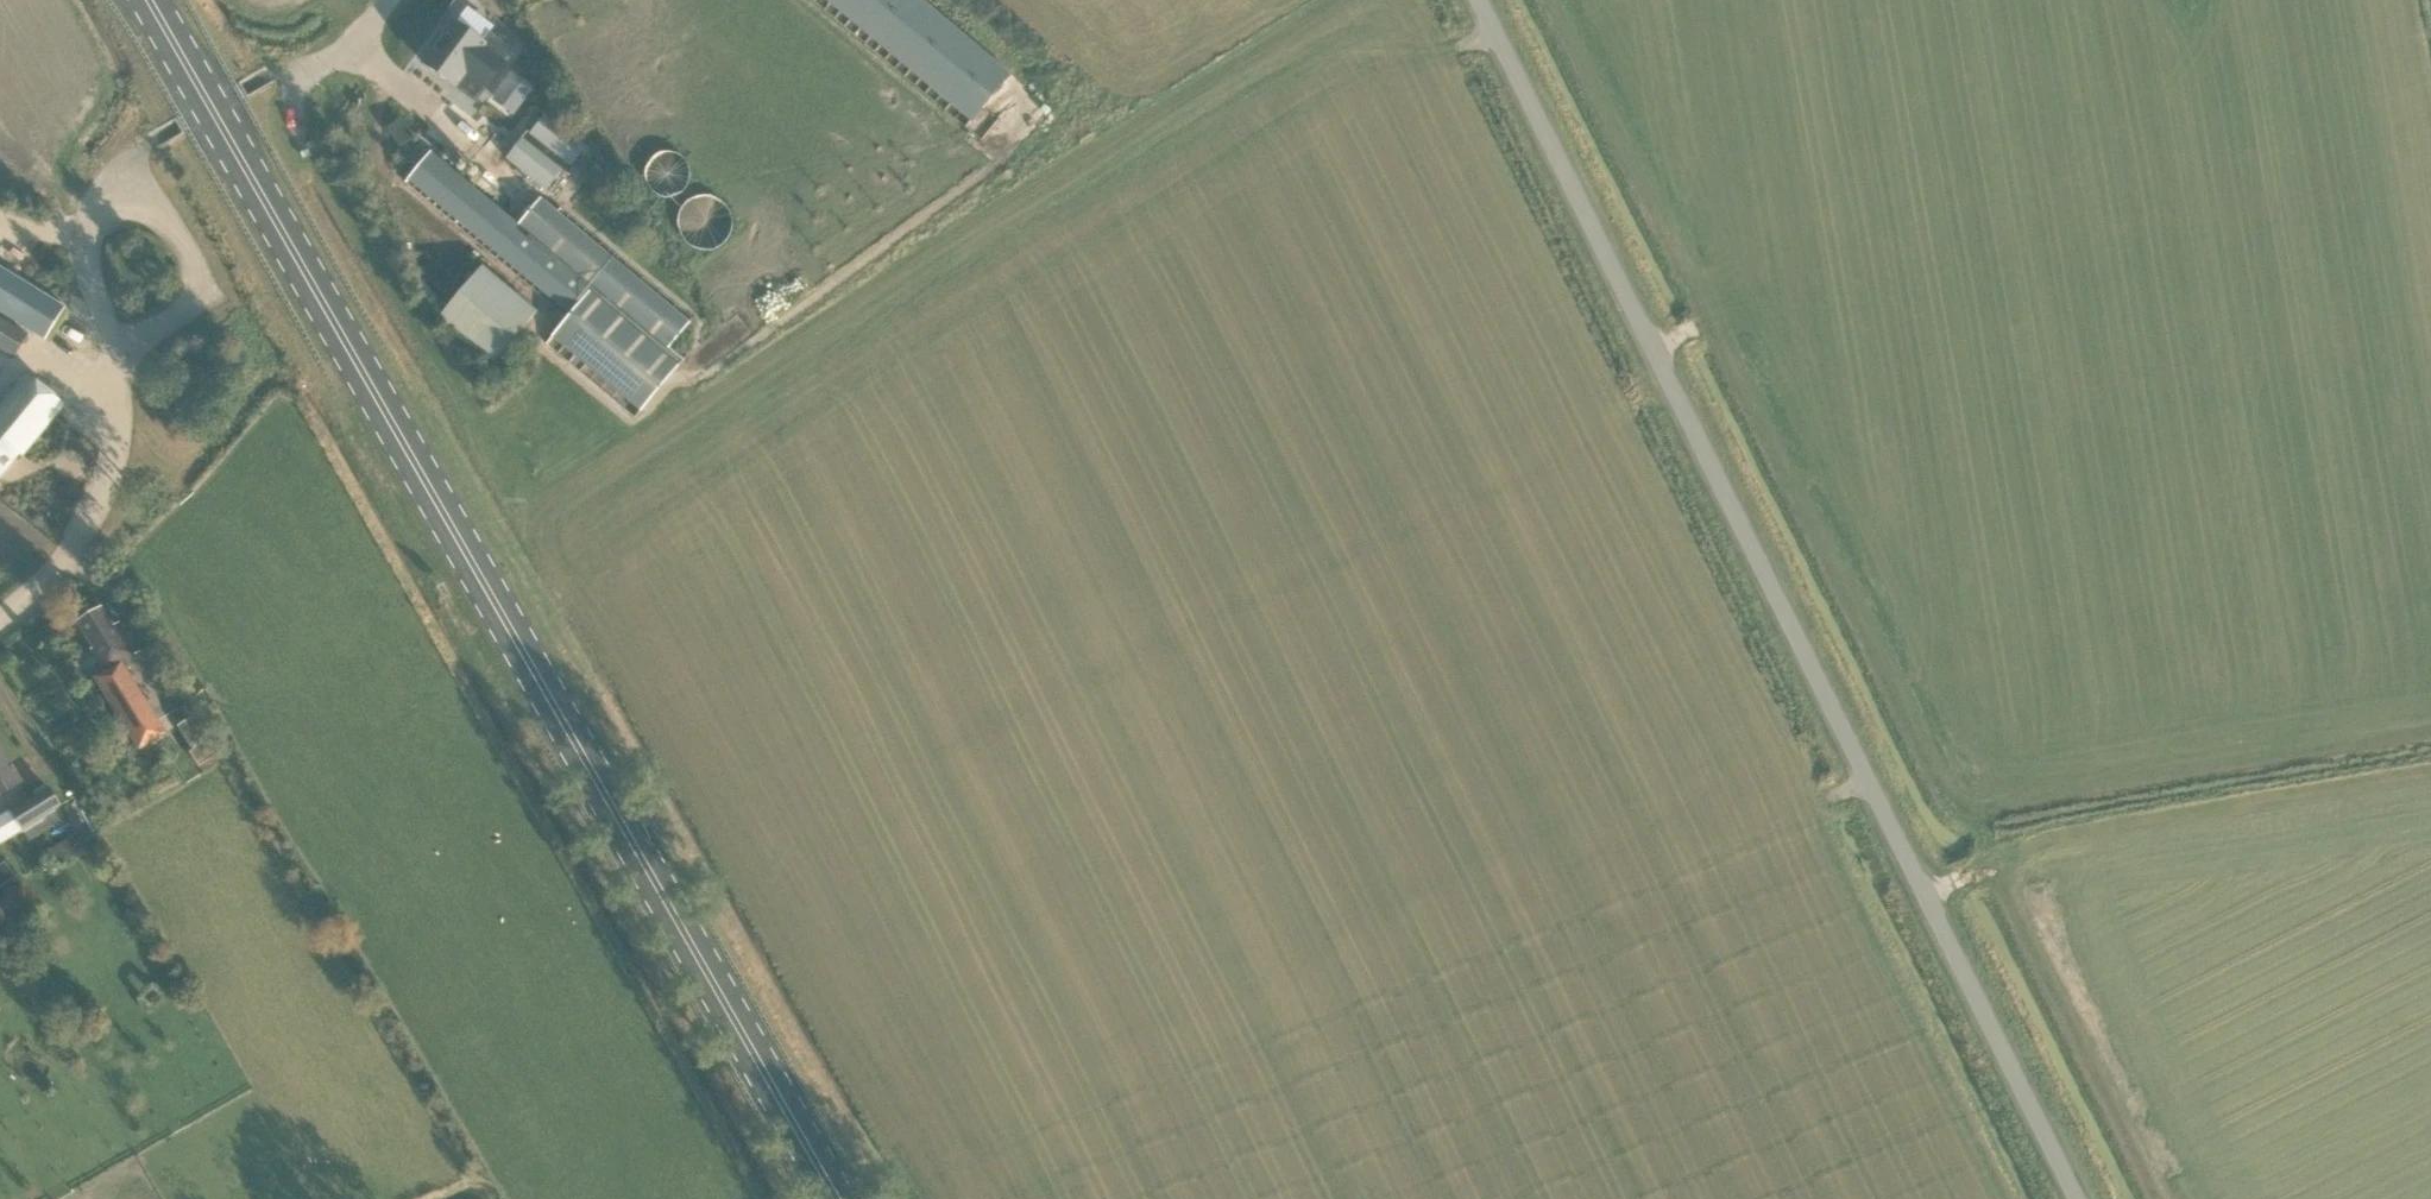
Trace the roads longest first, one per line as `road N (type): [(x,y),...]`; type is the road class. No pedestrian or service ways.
road 1 (trunk): [(836,1198),(151,0)]
road 2 (unclassified): [(2077,1198),(1479,0)]
road 3 (unclassified): [(0,619),(77,539),(115,459),(121,394),(88,222),(103,180),(137,148)]
road 4 (unclassified): [(270,73),(343,55),(389,0)]

